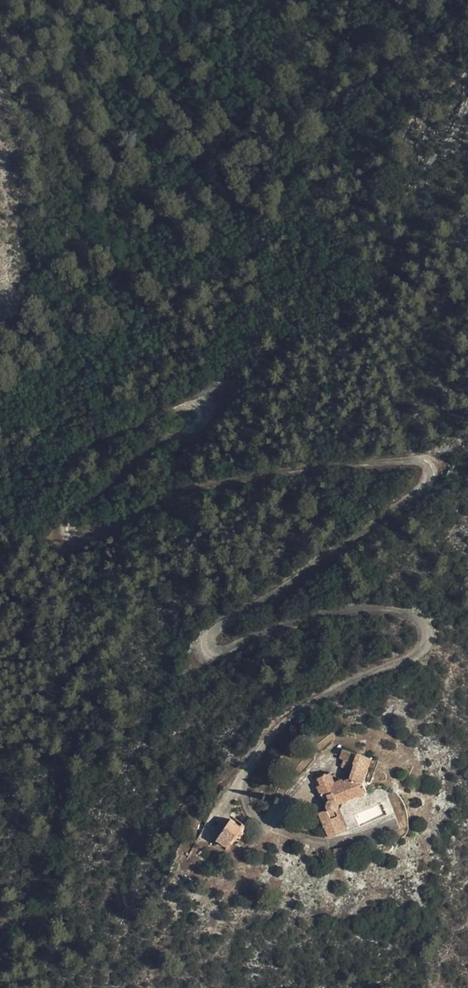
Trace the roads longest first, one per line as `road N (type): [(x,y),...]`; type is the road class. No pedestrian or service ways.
road 1 (residential): [(0,465),(23,471),(62,463),(192,401),(214,405),(213,416),(81,509),(71,525),(87,539),(216,485),(417,459),(433,469),(428,486),(379,524),(208,637),(210,656),(220,658),(355,610),(394,609),(423,623),(425,636),(406,662),(292,714),(229,790),(210,831)]

